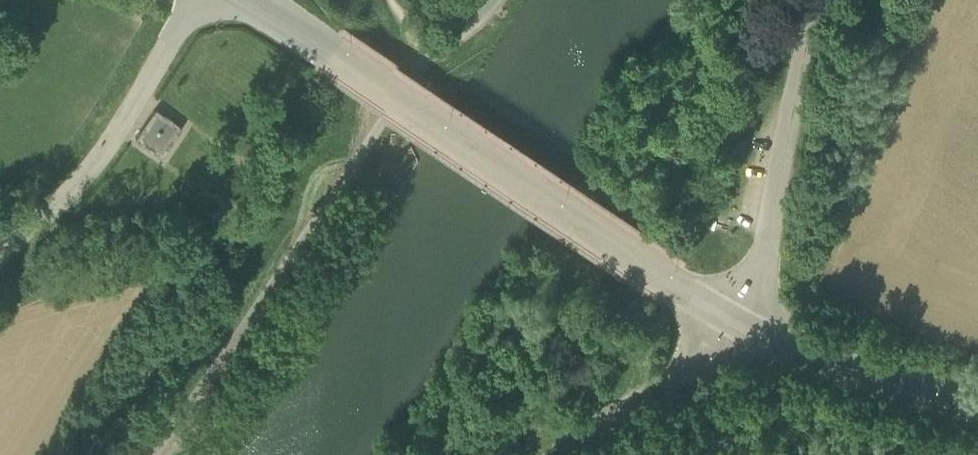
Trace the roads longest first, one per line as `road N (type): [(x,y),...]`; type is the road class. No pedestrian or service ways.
road 1 (unclassified): [(265,0),(749,318)]
road 2 (unclassified): [(749,318),(817,0)]
road 3 (unclassified): [(185,0),(115,119),(57,192),(0,232)]
road 4 (unclassified): [(977,395),(808,348),(749,318)]

